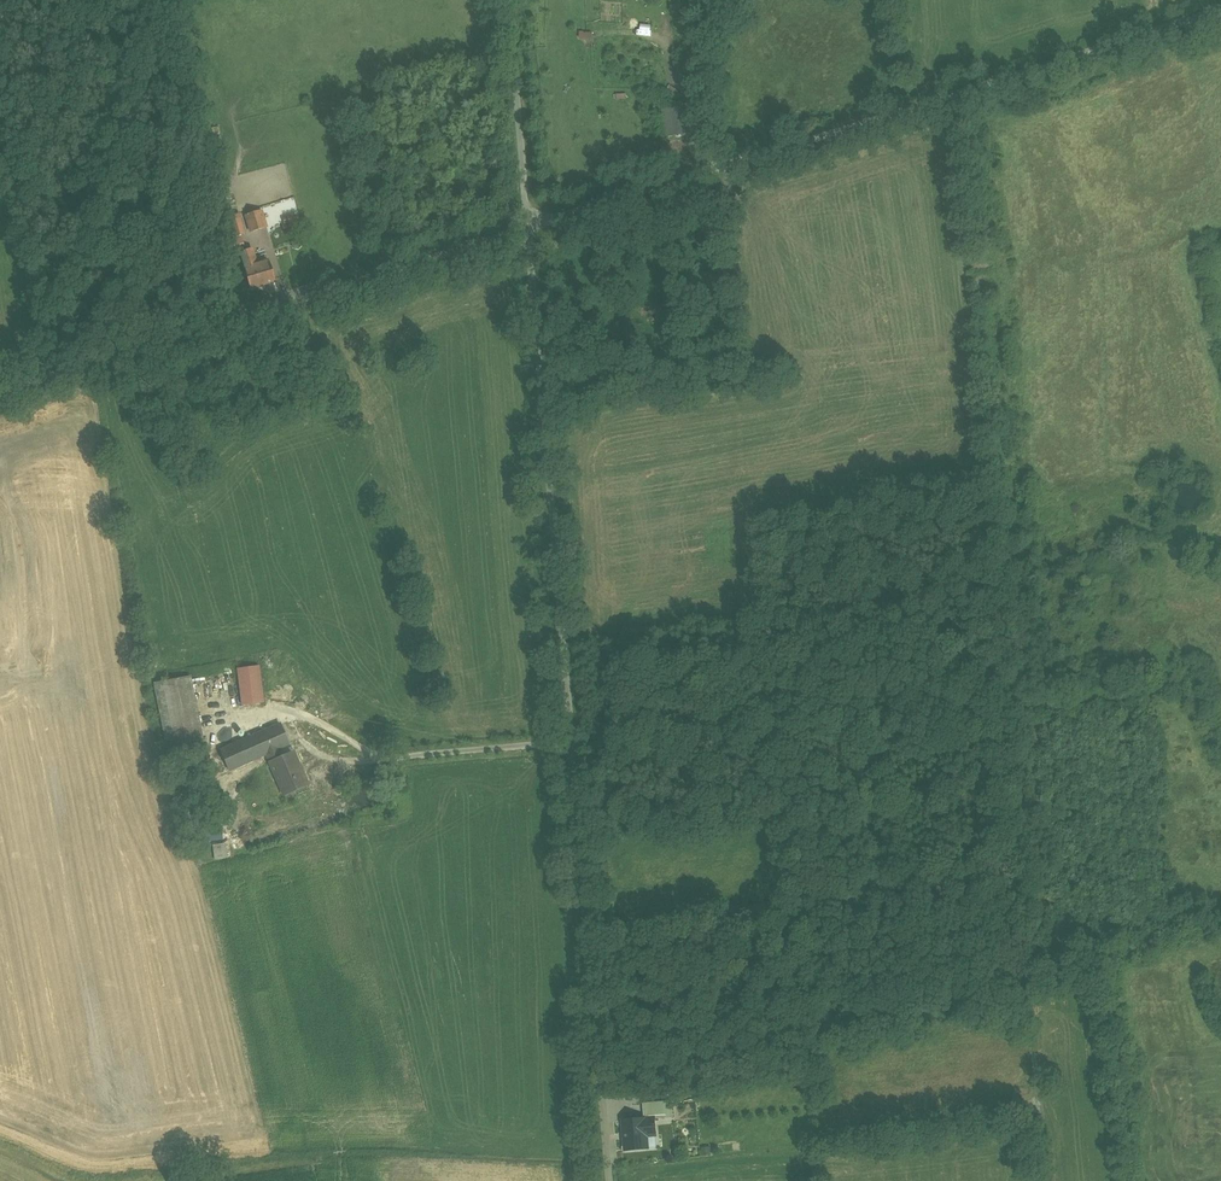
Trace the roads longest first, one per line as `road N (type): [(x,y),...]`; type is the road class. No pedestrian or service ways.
road 1 (unclassified): [(606,1180),(527,229)]
road 2 (unclassified): [(1220,10),(527,229)]
road 3 (unclassified): [(527,229),(0,390)]
road 4 (unclassified): [(527,229),(507,0)]

